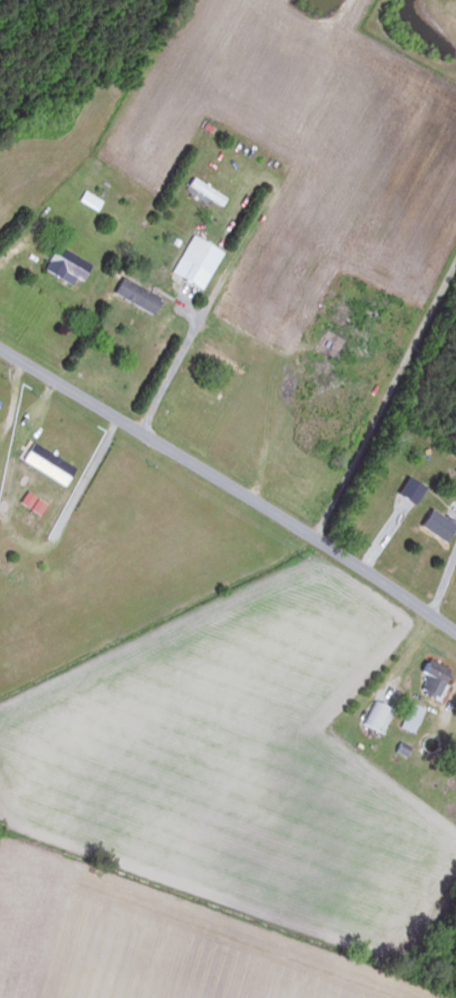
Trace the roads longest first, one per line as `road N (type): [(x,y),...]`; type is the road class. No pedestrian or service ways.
road 1 (residential): [(455,632),(0,347)]

